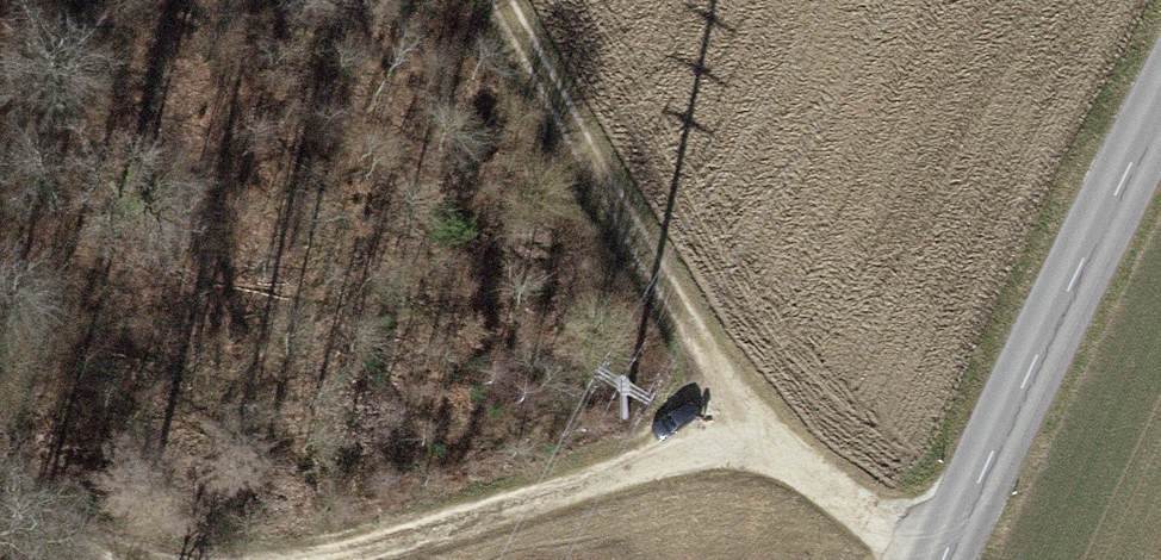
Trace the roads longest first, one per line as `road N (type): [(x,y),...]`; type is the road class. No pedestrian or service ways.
road 1 (track): [(952,539),(779,441),(514,0)]
road 2 (primary): [(942,559),(1160,102)]
road 3 (track): [(779,441),(395,559)]
road 4 (track): [(139,559),(0,495)]

